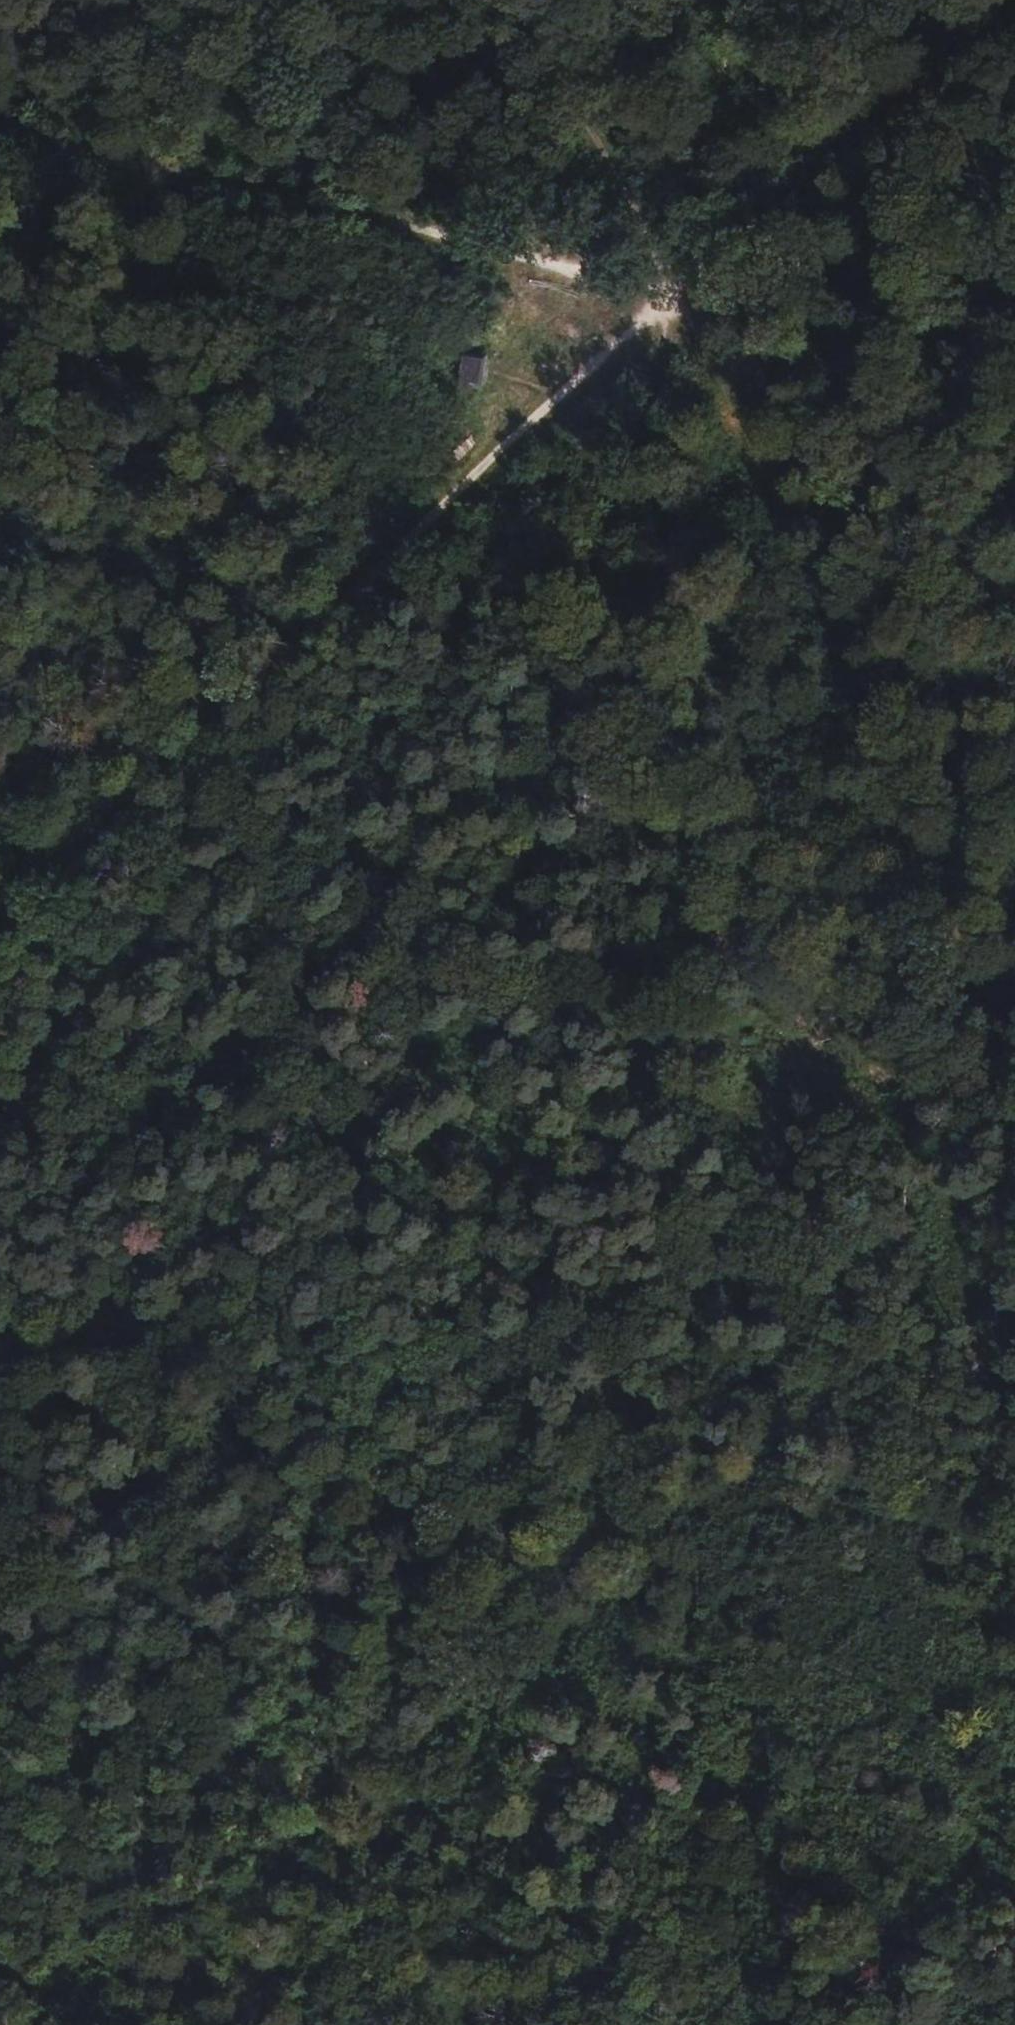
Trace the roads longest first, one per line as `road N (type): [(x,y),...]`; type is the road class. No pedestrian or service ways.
road 1 (track): [(676,294),(0,944)]
road 2 (track): [(676,294),(1014,1080)]
road 3 (track): [(1014,23),(676,294)]
road 4 (track): [(519,0),(676,294)]

